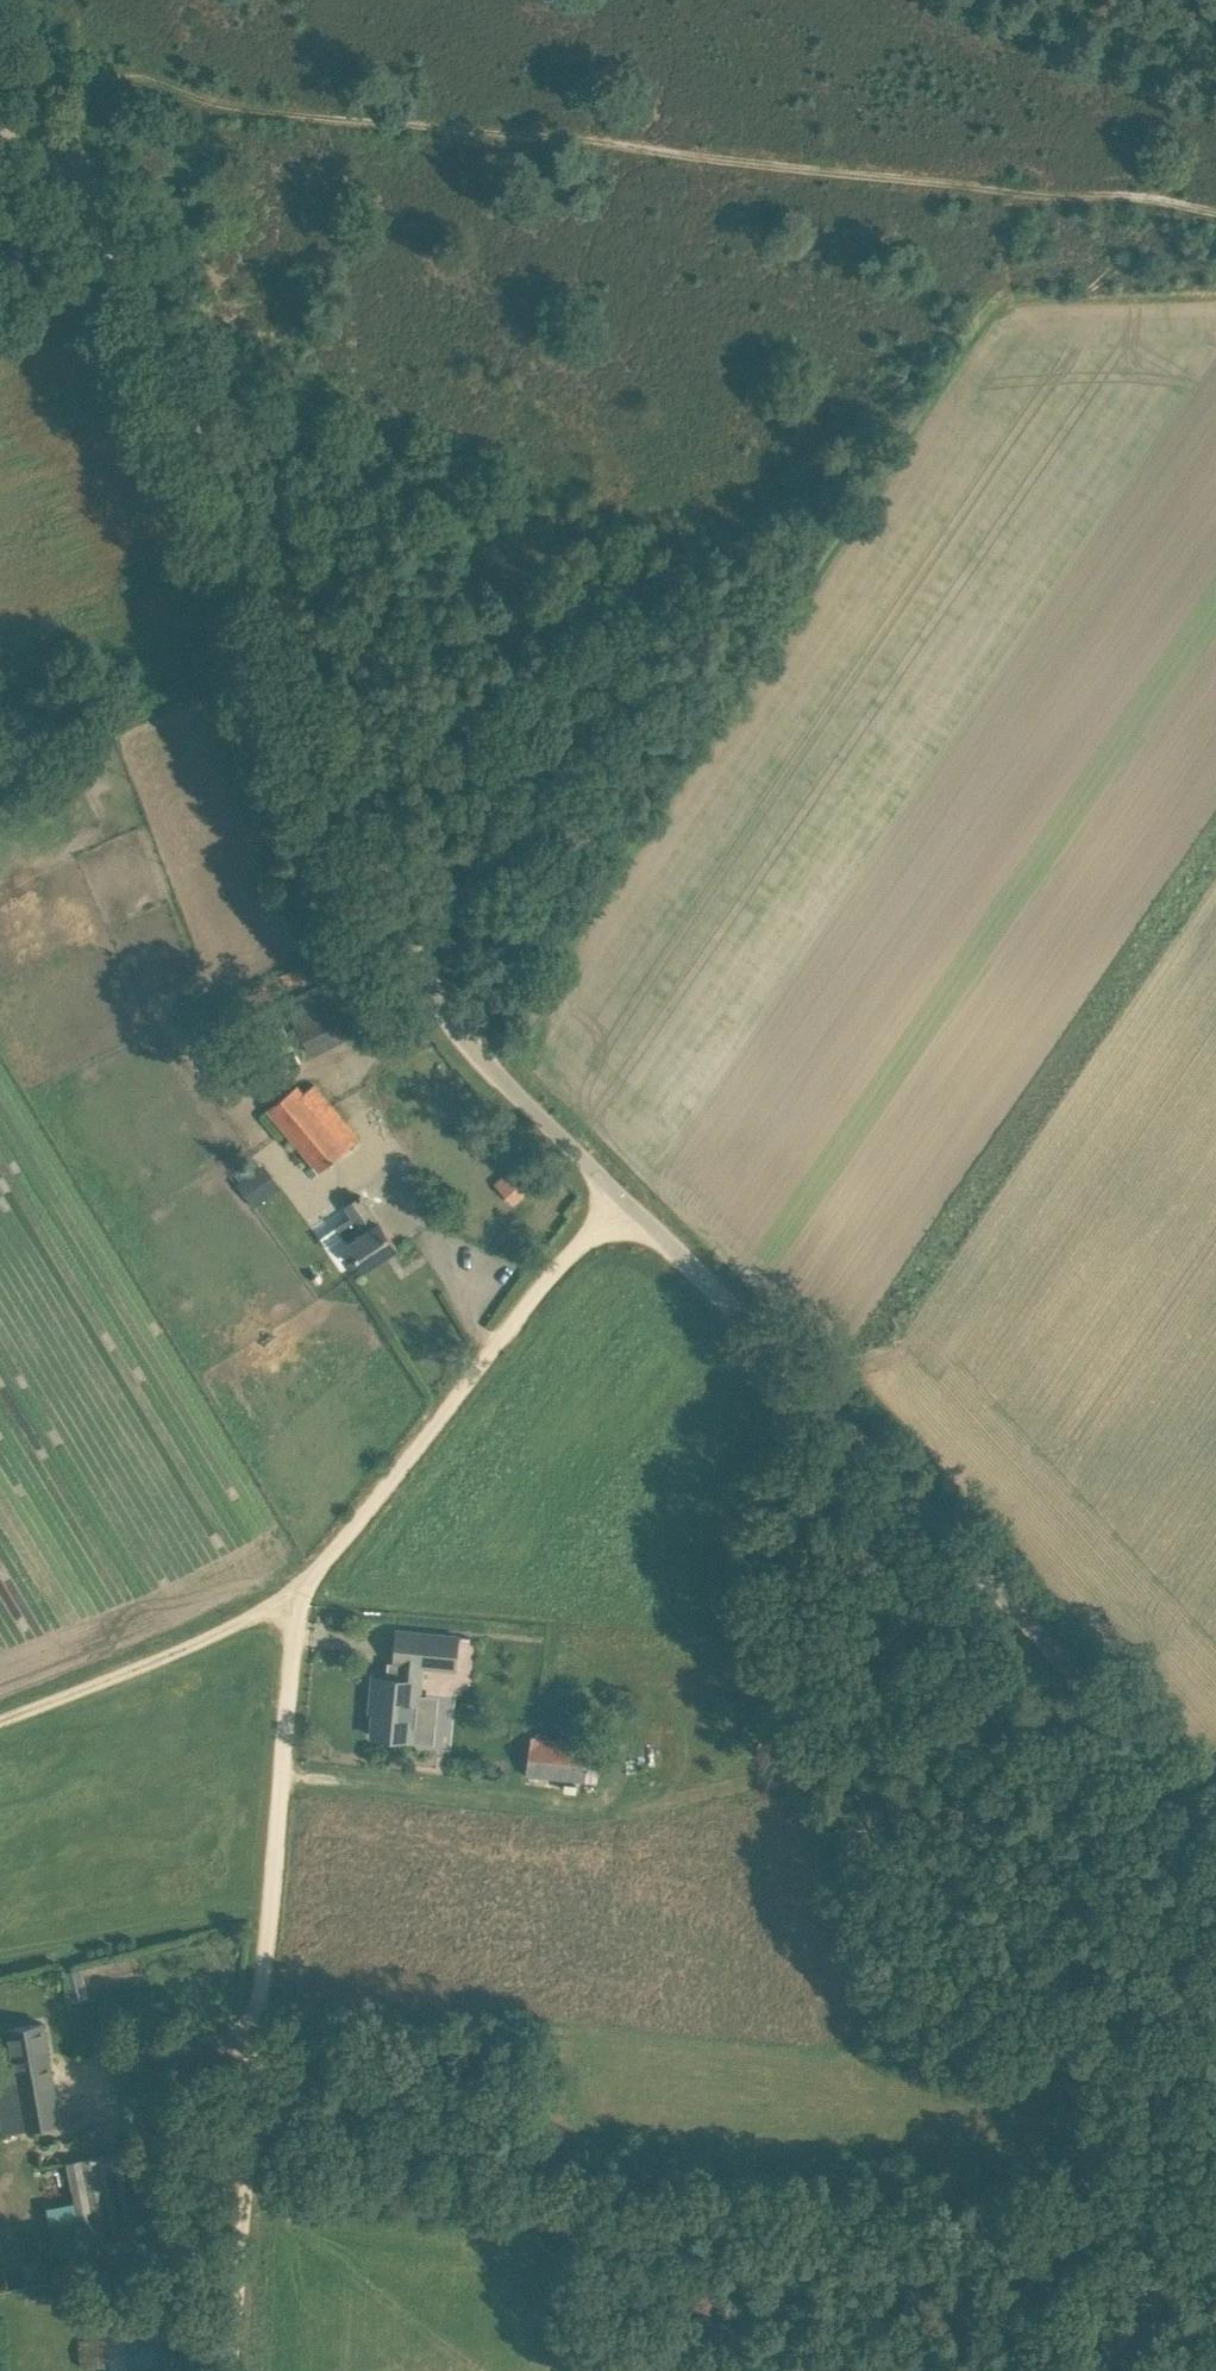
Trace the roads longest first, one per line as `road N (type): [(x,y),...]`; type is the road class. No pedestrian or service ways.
road 1 (unclassified): [(1215,1821),(743,1315),(485,1062),(440,1005),(17,0)]
road 2 (track): [(1215,209),(1137,190),(1031,189),(58,92)]
road 3 (track): [(236,2370),(303,1600)]
road 4 (track): [(303,1600),(625,1193)]
road 5 (track): [(0,1719),(303,1600)]

